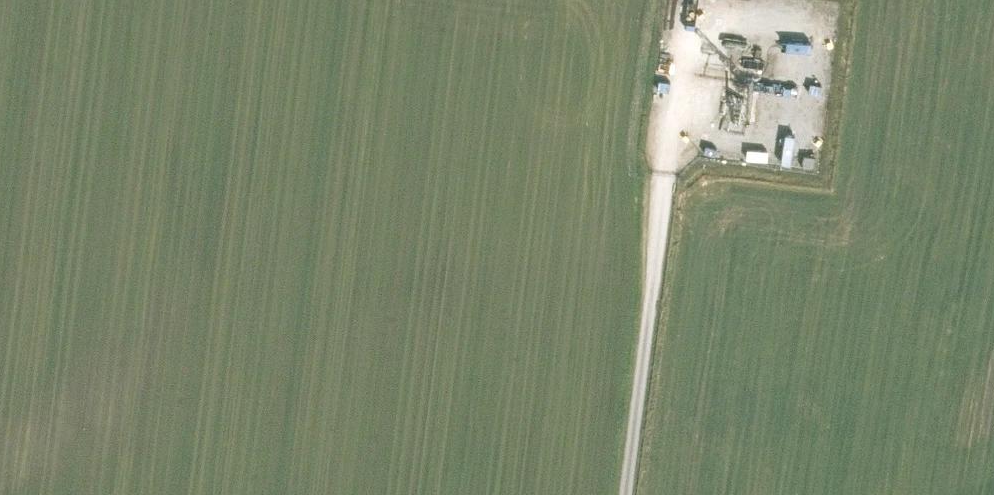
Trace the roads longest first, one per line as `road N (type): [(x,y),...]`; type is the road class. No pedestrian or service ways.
road 1 (track): [(622,494),(664,167)]

